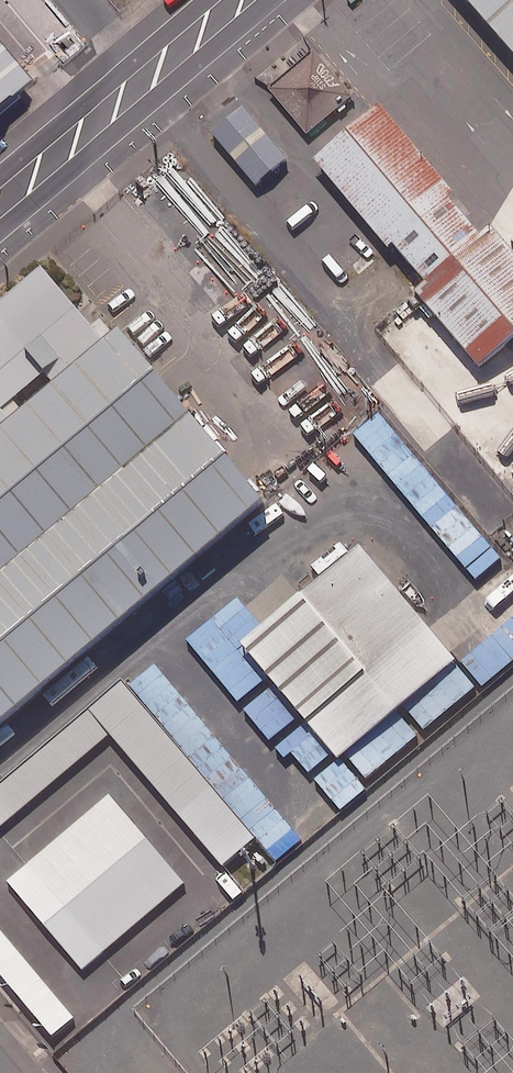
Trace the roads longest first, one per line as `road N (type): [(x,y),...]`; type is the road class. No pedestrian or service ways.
road 1 (tertiary): [(0,202),(238,0)]

